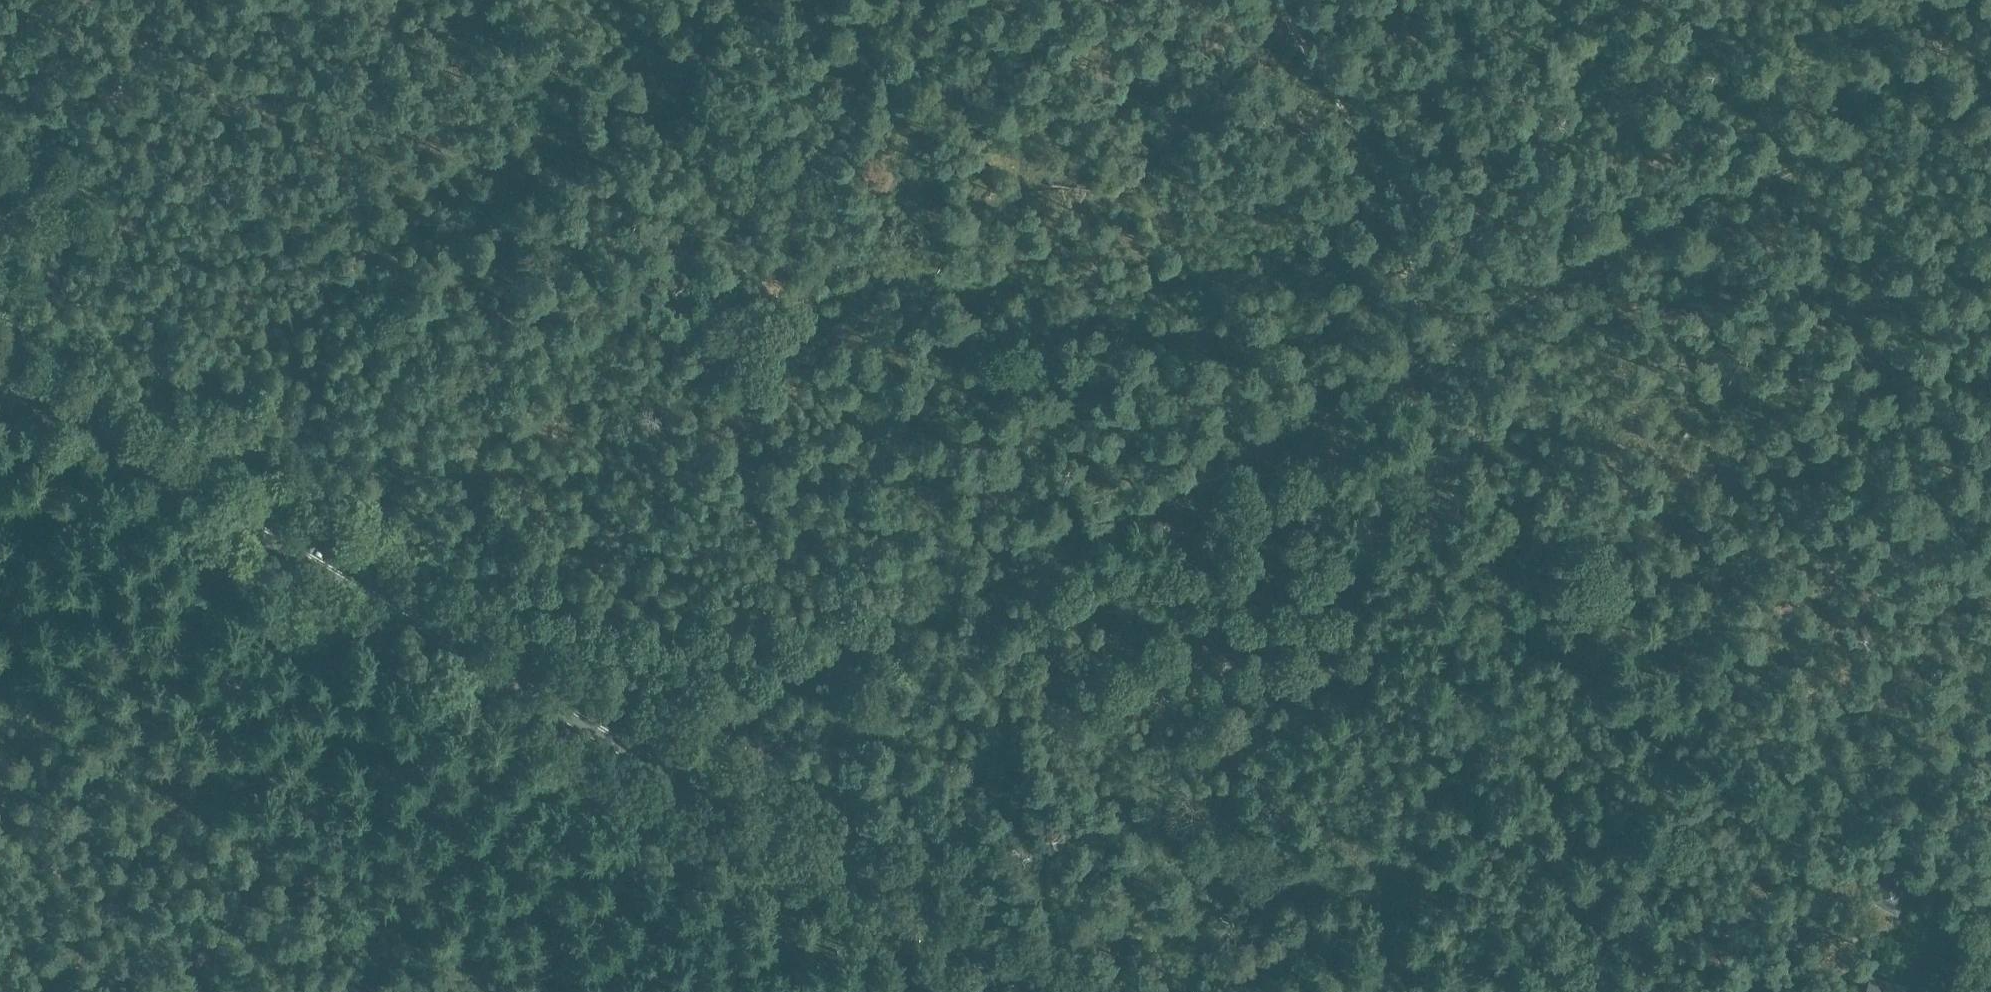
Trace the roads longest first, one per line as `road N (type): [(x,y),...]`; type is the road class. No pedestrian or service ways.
road 1 (primary): [(1051,991),(0,372)]
road 2 (track): [(1413,366),(1231,471),(875,630),(785,679),(706,741),(663,825),(510,991)]
road 3 (track): [(1990,94),(1668,216),(1413,366)]
road 4 (track): [(510,991),(31,711)]
road 5 (track): [(1413,366),(1400,225),(1276,0)]

